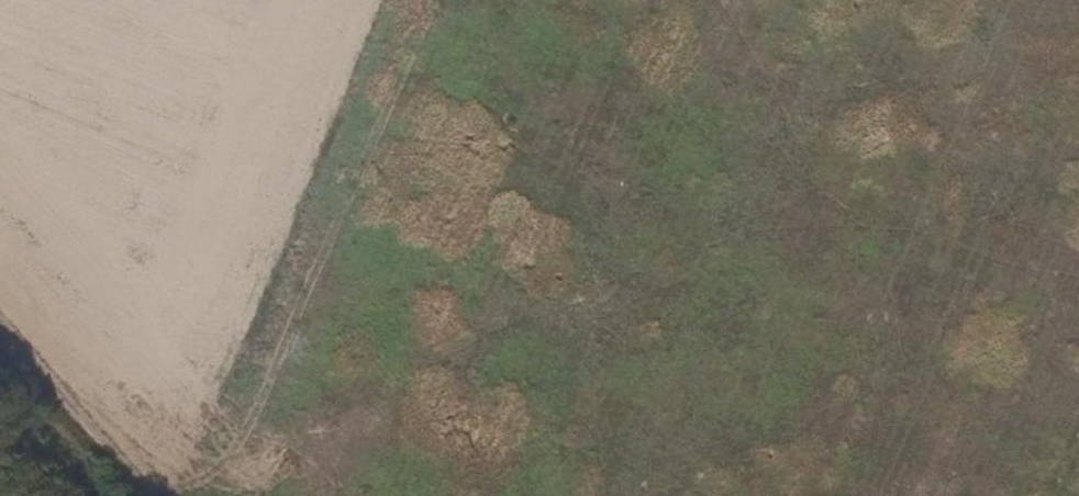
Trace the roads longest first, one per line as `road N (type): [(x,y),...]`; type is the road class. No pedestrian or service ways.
road 1 (track): [(0,329),(142,495)]

